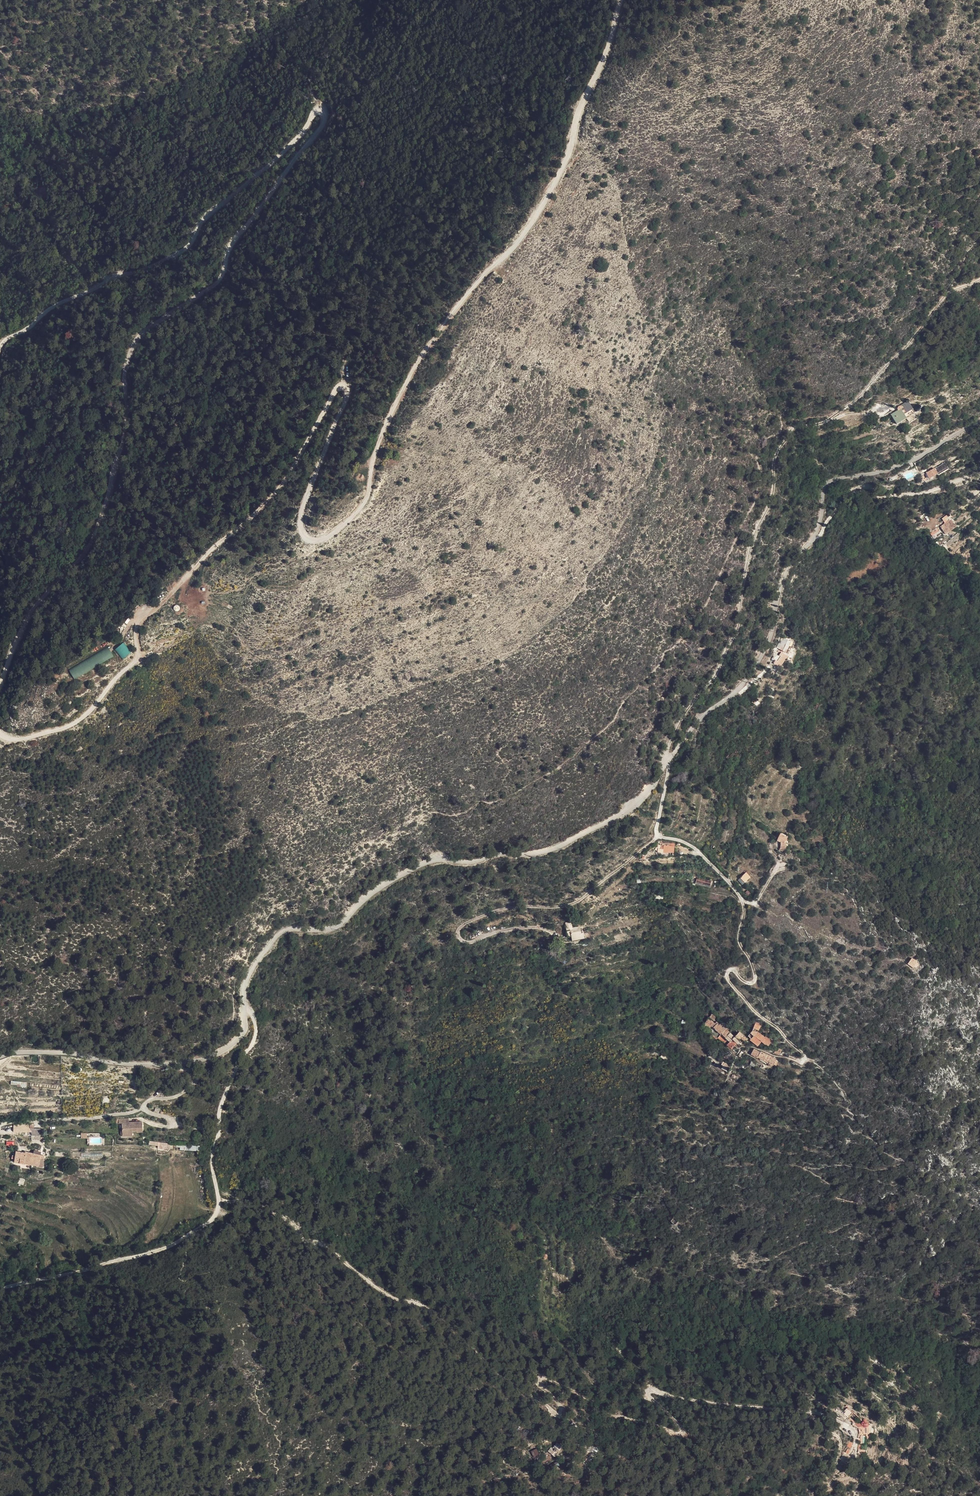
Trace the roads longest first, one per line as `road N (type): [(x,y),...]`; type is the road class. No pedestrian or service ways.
road 1 (track): [(623,0),(561,170),(520,241),(435,337),(390,414),(362,504),(316,541),(304,535),(302,513),(350,389),(339,382),(271,497),(141,618),(138,656),(85,715),(19,739),(0,735)]
road 2 (unclassified): [(979,421),(913,461),(826,484),(820,524),(786,571),(760,659),(692,726),(645,798),(623,815),(551,850),(424,864),(340,923),(282,932),(248,978),(237,1040),(206,1059),(174,1065),(0,1056)]
road 3 (track): [(0,686),(41,599),(82,558),(106,507),(124,437),(129,351),(145,330),(216,283),(231,243),(323,127),(322,111),(204,220),(182,251),(53,307),(0,345)]
road 4 (track): [(847,1426),(794,1410),(652,1393),(686,1436),(625,1418),(547,1379),(541,1384),(566,1410),(557,1416),(504,1377),(444,1313),(376,1289),(291,1221),(218,1198)]
road 5 (track): [(0,1288),(161,1251),(217,1214),(214,1151),(222,1106),(256,1033),(244,1011)]
road 6 (track): [(668,761),(673,736),(741,623),(775,458),(792,429),(813,424)]
road 7 (track): [(659,835),(580,901),(492,912),(457,934),(471,942),(523,928),(560,935)]
road 8 (track): [(174,1065),(195,1083),(129,1114),(1,1125)]
road 9 (track): [(744,902),(739,940),(755,978),(748,983),(732,970),(728,979),(799,1049)]
road 10 (track): [(813,424),(866,391),(947,294)]
road 11 (track): [(668,761),(657,831),(698,851),(744,902)]

